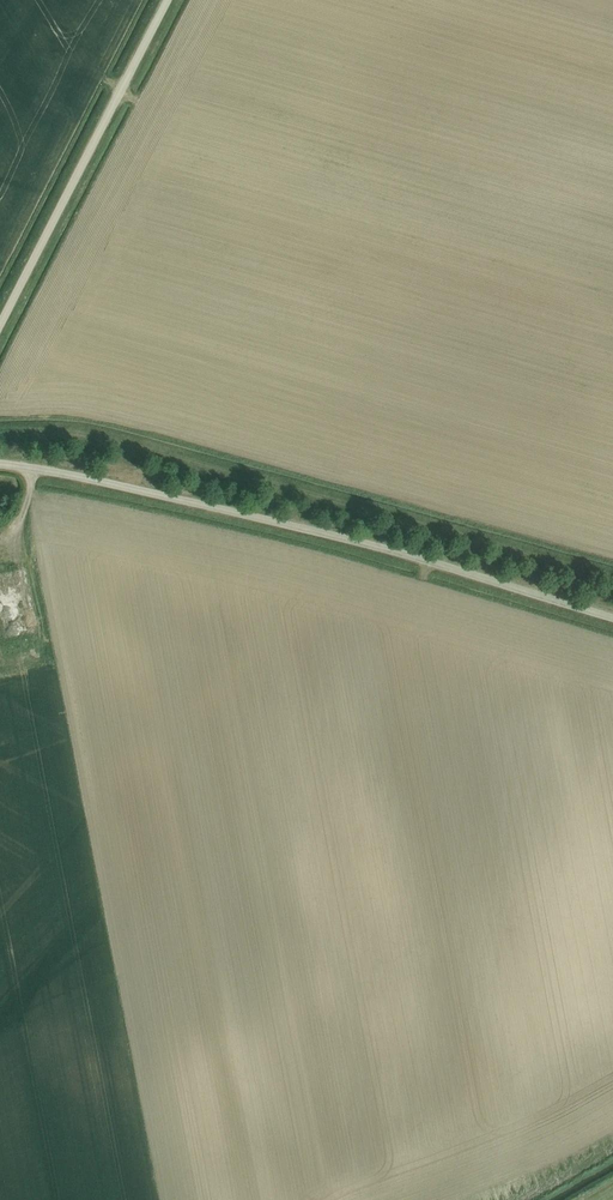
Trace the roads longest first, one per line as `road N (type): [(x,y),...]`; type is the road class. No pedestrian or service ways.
road 1 (unclassified): [(612,621),(376,554),(0,467)]
road 2 (track): [(612,573),(83,434),(0,431)]
road 3 (unclassified): [(0,318),(165,0)]

